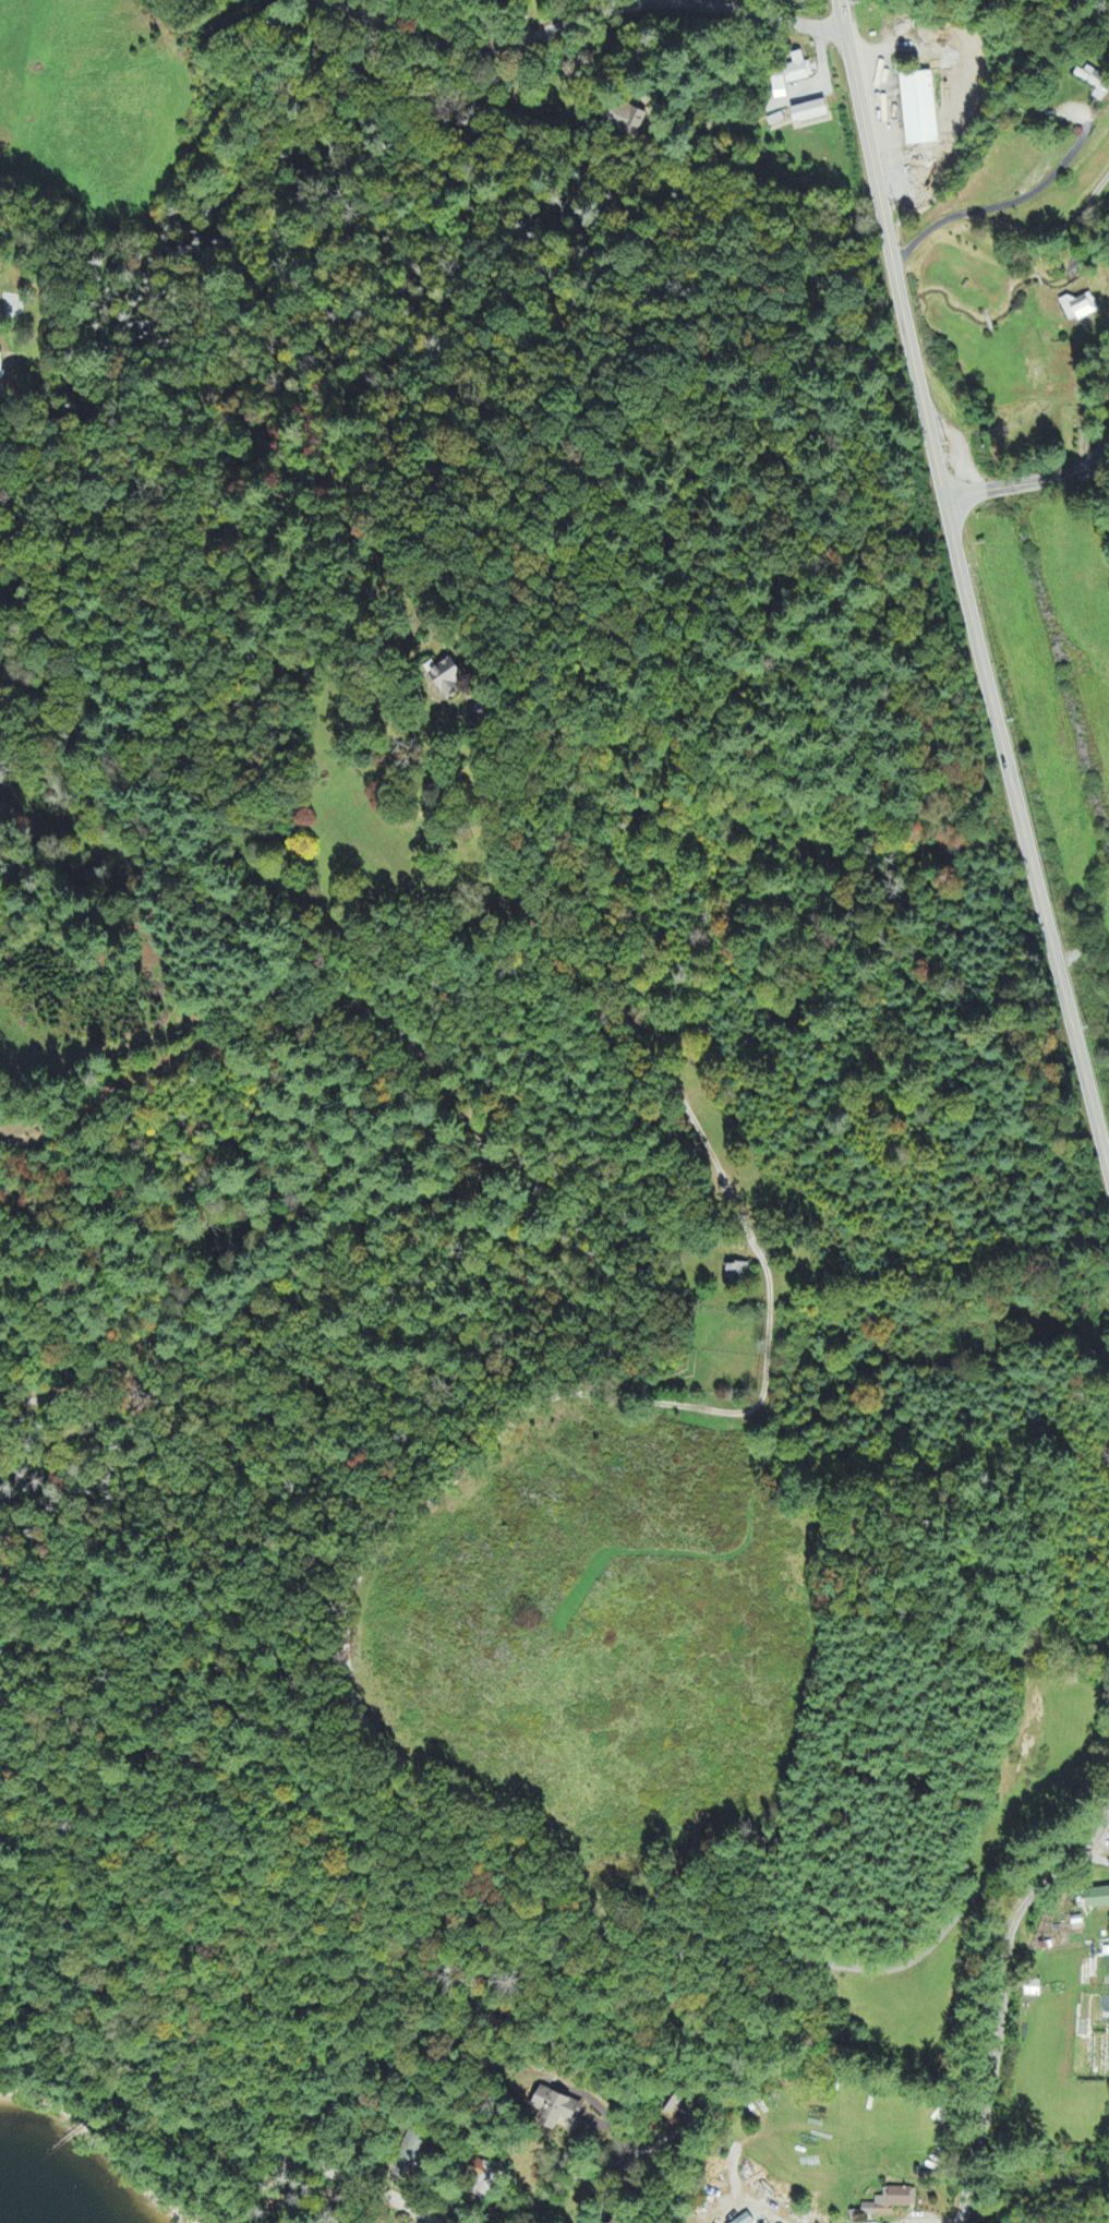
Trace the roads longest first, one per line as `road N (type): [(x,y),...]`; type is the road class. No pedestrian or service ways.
road 1 (primary): [(1098,1133),(1033,878),(950,485)]
road 2 (primary): [(950,485),(916,364),(855,352),(835,320),(834,266),(843,241),(883,203),(885,187),(846,0)]
road 3 (residential): [(431,2222),(321,2170),(190,2129),(0,1973)]
road 4 (residential): [(1108,1797),(1102,1827),(1072,1864),(1016,1908),(1001,2050),(962,2222)]
road 5 (residential): [(258,0),(420,61),(516,44),(544,0)]
road 6 (residential): [(853,34),(685,11),(544,10)]
road 7 (residential): [(634,2148),(479,2222)]
road 8 (residential): [(1098,457),(1018,497),(950,485)]

